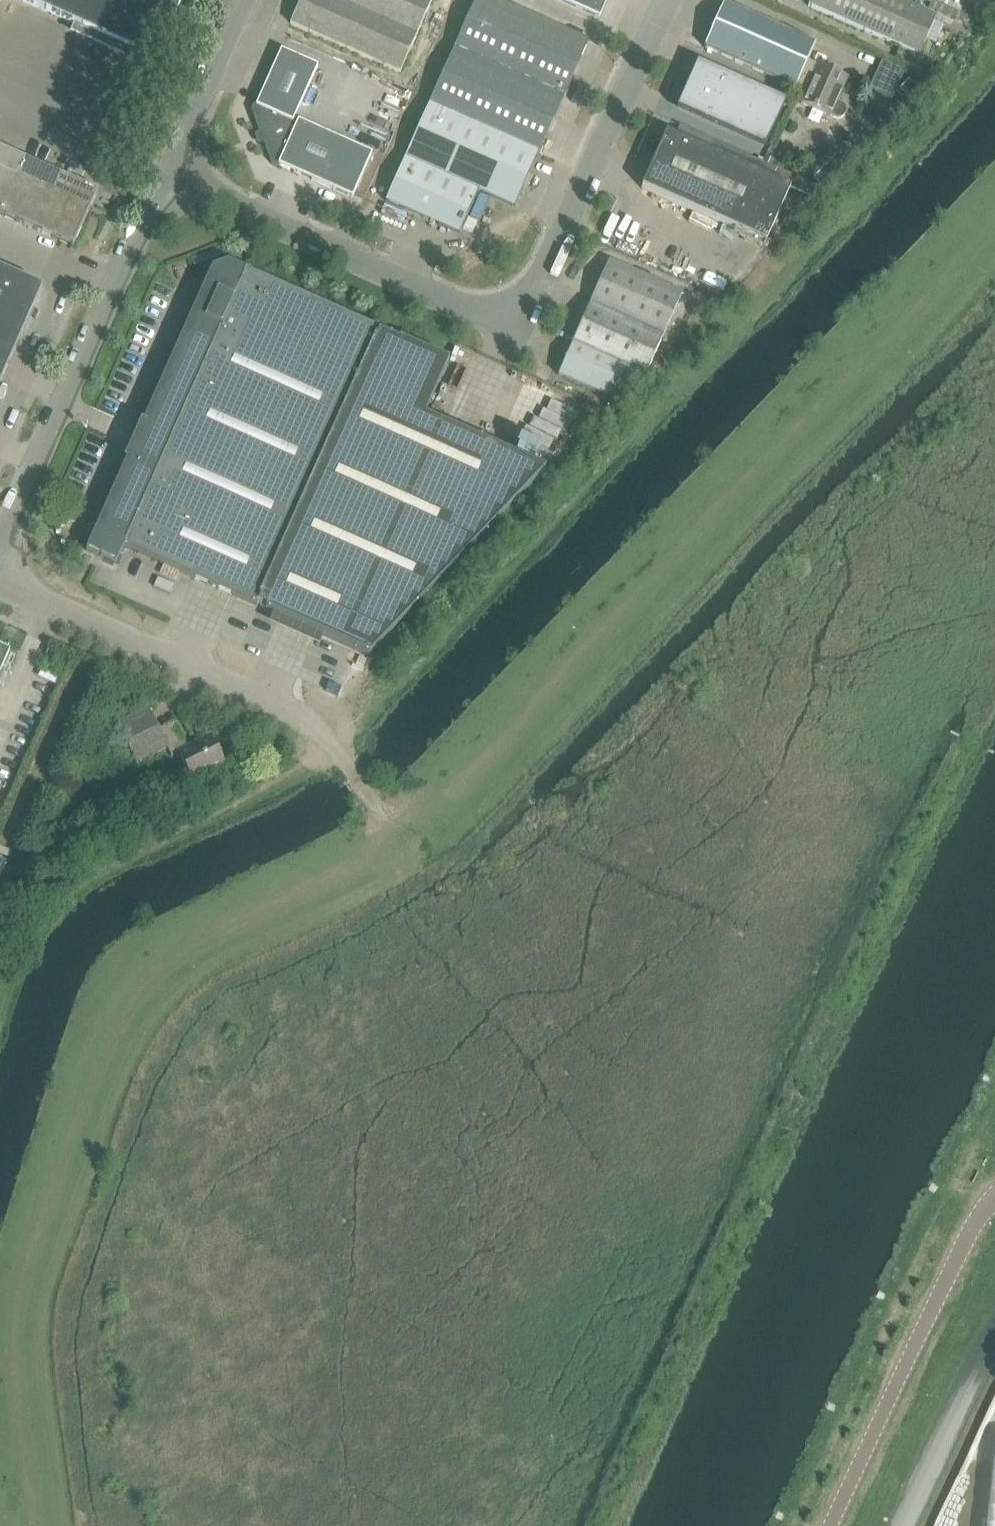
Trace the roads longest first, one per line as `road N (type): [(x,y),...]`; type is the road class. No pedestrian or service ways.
road 1 (unclassified): [(167,176),(501,319),(536,300),(666,0)]
road 2 (unclassified): [(0,553),(167,176)]
road 3 (unclassified): [(833,1525),(973,1225),(994,1202)]
road 4 (unclassified): [(327,733),(0,583)]
road 5 (unclassified): [(167,176),(248,0)]
road 6 (unclassified): [(994,1355),(907,1525)]

